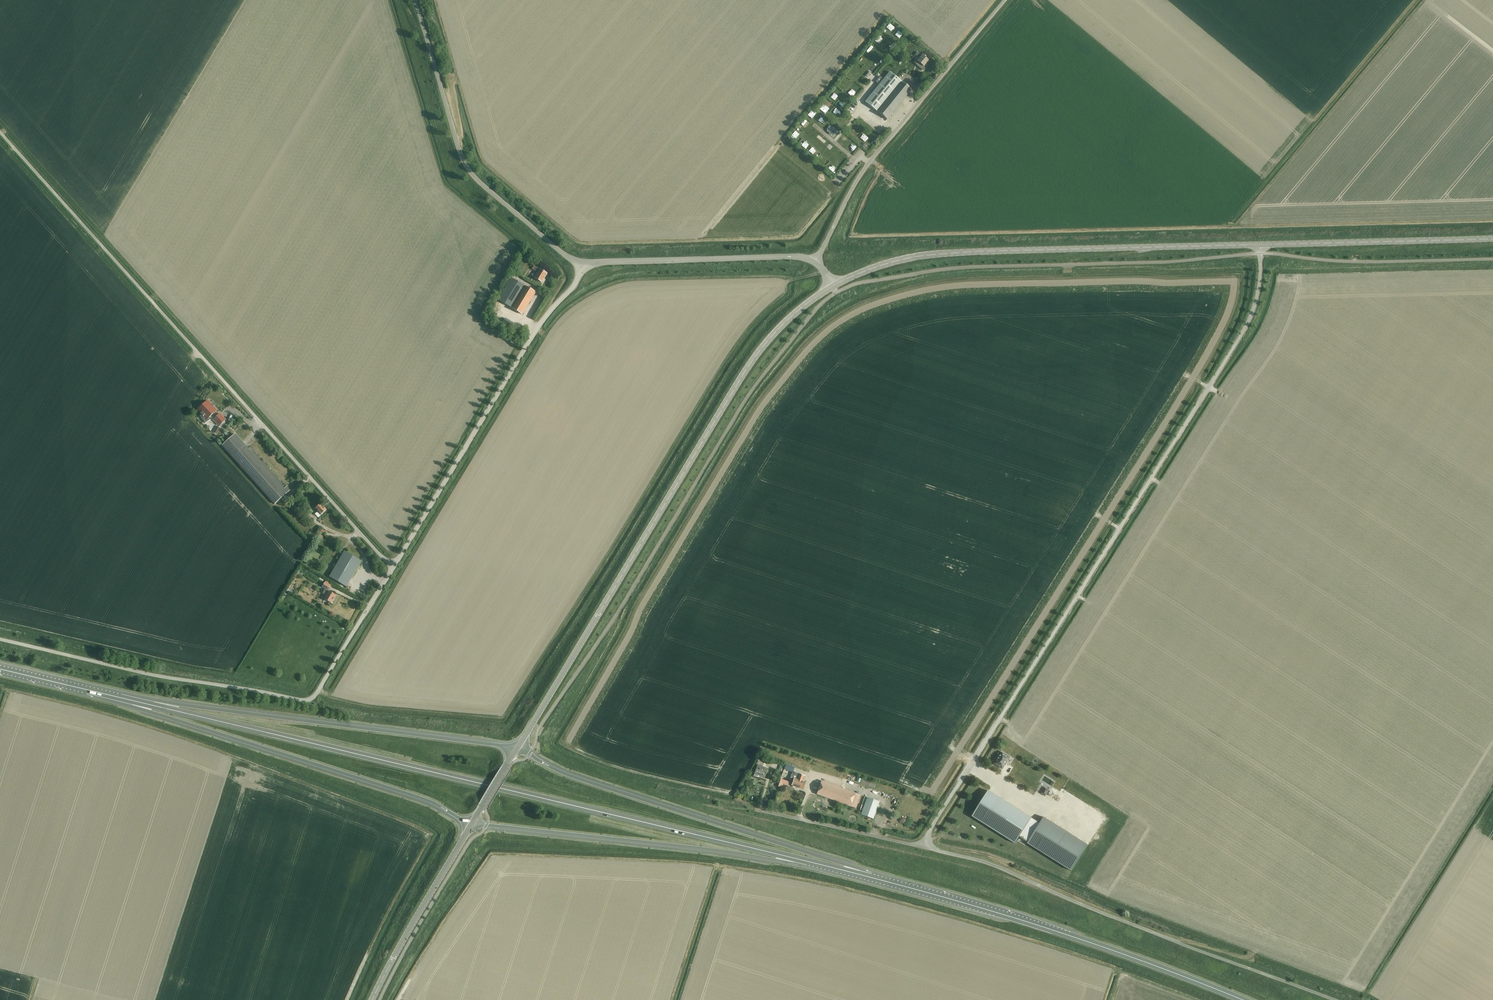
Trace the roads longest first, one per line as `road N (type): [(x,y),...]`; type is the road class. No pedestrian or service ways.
road 1 (unclassified): [(924,846),(1242,334),(1260,279),(1261,245)]
road 2 (trunk): [(811,862),(201,717)]
road 3 (track): [(865,158),(842,191),(790,237),(579,241),(480,156),(436,0)]
road 4 (unclassified): [(392,569),(0,131)]
road 5 (tertiary): [(517,749),(753,358),(833,287)]
road 6 (track): [(1233,226),(849,235),(881,168),(870,162)]
road 7 (unclassified): [(392,569),(306,701),(0,640)]
road 8 (unclassified): [(1335,999),(990,864),(924,846)]
road 9 (tertiary): [(833,287),(916,256),(1261,245)]
road 10 (trunk): [(88,690),(426,801),(472,824)]
road 11 (trunk): [(517,749),(121,698)]
road 12 (trunk): [(1240,999),(1069,936),(871,878)]
road 13 (trunk): [(871,878),(582,780),(517,749)]
road 14 (unclassified): [(392,569),(538,327),(576,284),(580,263)]
road 15 (trunk): [(472,824),(811,862)]
road 16 (unclassified): [(814,262),(870,162),(1006,0)]
road 17 (unclassified): [(580,263),(462,161),(414,0)]
road 18 (track): [(1233,226),(1423,0)]
road 19 (track): [(1492,217),(1233,226)]
road 20 (unclassified): [(580,263),(814,262)]
road 21 (tertiary): [(1261,245),(1492,240)]
road 22 (tertiary): [(372,999),(472,824)]
road 23 (unclassified): [(924,846),(759,810)]

